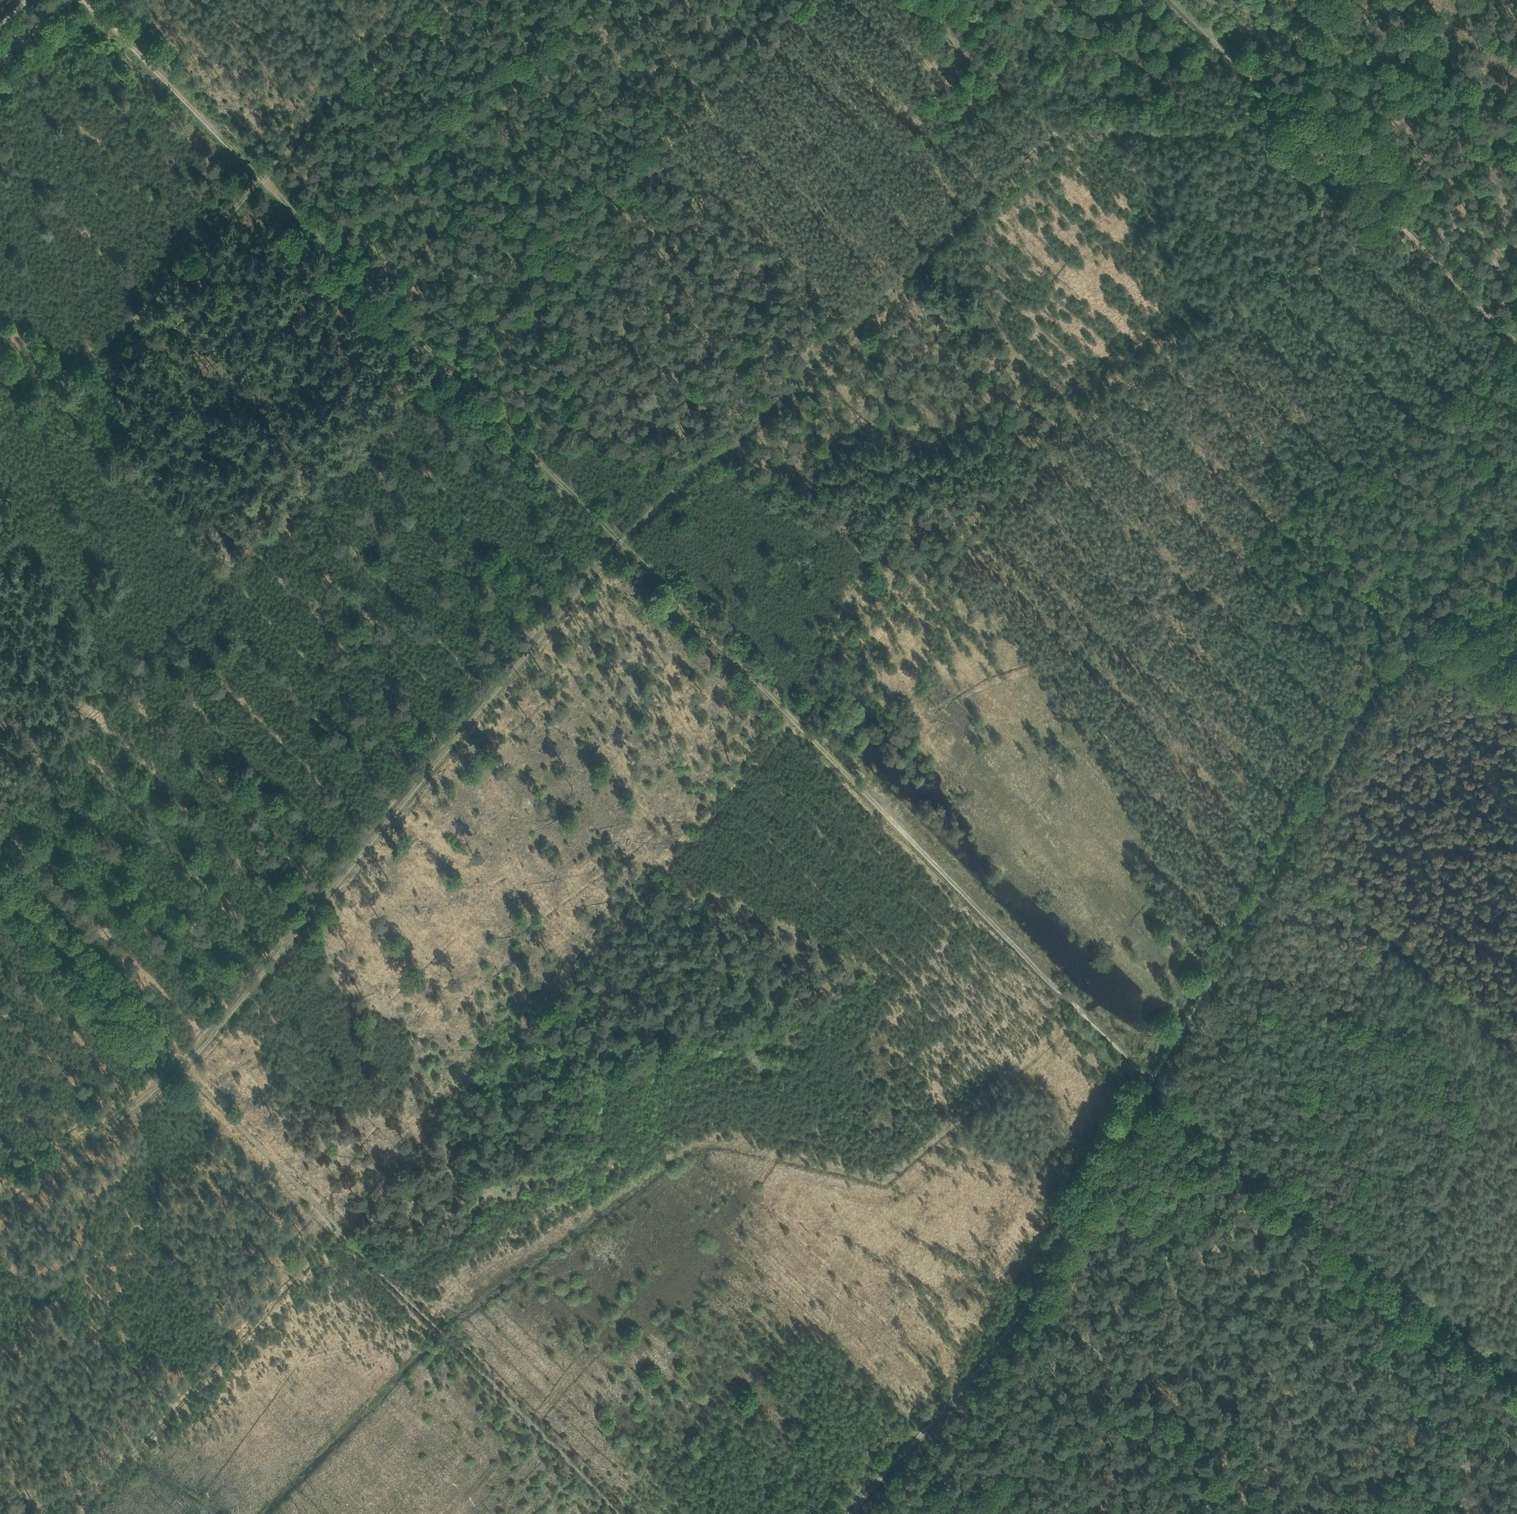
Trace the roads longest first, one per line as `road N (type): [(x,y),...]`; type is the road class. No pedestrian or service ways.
road 1 (track): [(1147,1074),(622,541),(1027,136),(1245,119),(1302,63),(1309,0)]
road 2 (track): [(88,0),(622,541),(181,1063)]
road 3 (track): [(1516,598),(1381,660),(1147,1074),(1034,1299),(851,1513)]
road 4 (track): [(1516,335),(1178,0)]
road 5 (track): [(0,1210),(181,1063)]

